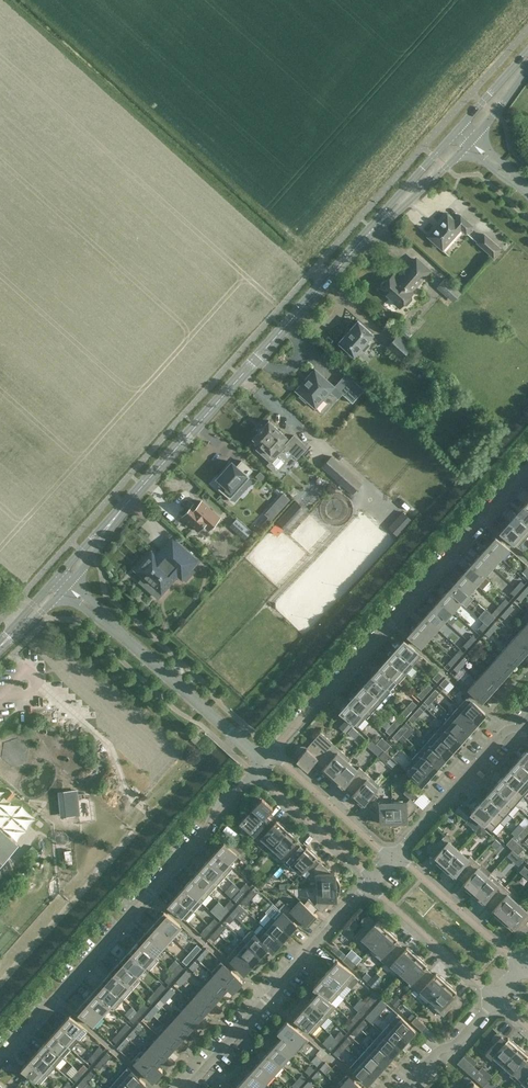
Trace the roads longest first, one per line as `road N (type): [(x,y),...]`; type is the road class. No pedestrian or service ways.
road 1 (tertiary): [(62,581),(368,233),(465,136)]
road 2 (residential): [(0,1057),(255,772)]
road 3 (residential): [(272,751),(527,468)]
road 4 (residential): [(187,1087),(370,880)]
road 5 (residential): [(264,761),(62,581)]
road 6 (residential): [(395,853),(498,738),(527,718)]
road 7 (residential): [(370,880),(495,999)]
road 8 (residential): [(524,967),(395,853)]
road 9 (residential): [(395,853),(381,850),(272,751)]
road 10 (residential): [(255,772),(370,880)]
road 11 (residential): [(404,1087),(495,999)]

